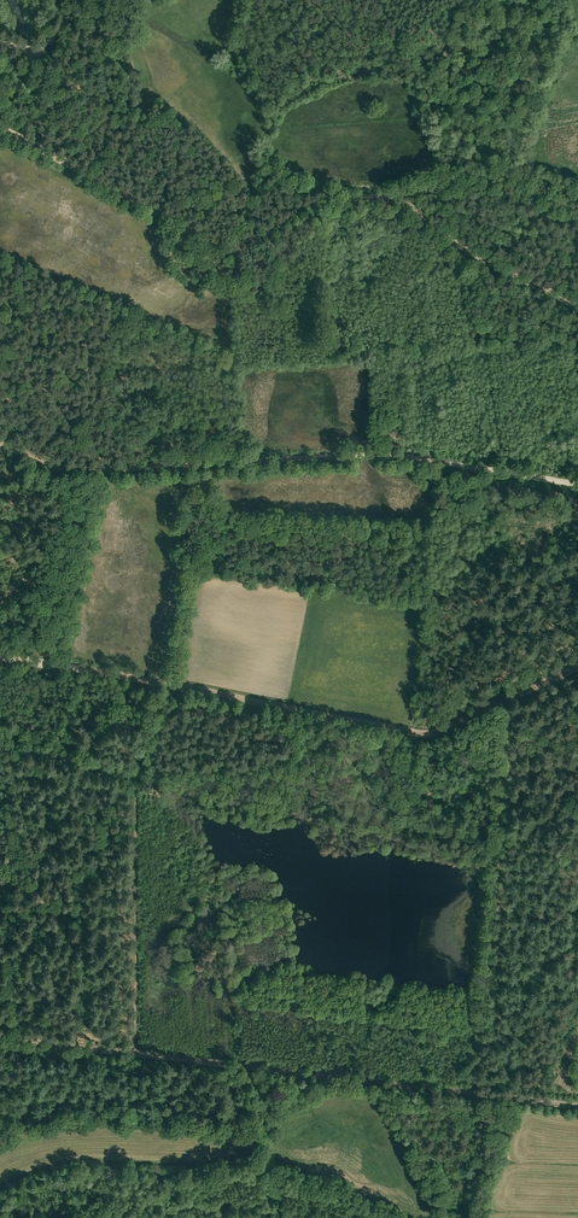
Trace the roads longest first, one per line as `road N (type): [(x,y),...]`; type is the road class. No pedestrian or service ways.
road 1 (track): [(464,247),(409,206),(367,194),(305,201),(231,240),(212,239),(0,128)]
road 2 (track): [(0,439),(44,462),(71,466),(382,450),(479,466)]
road 3 (track): [(154,678),(423,725),(505,693)]
road 4 (track): [(134,1053),(363,1080)]
road 5 (track): [(2,651),(154,678)]
road 6 (track): [(363,1080),(513,1098)]
road 7 (track): [(0,1037),(134,1053)]
road 8 (track): [(577,304),(464,247)]

